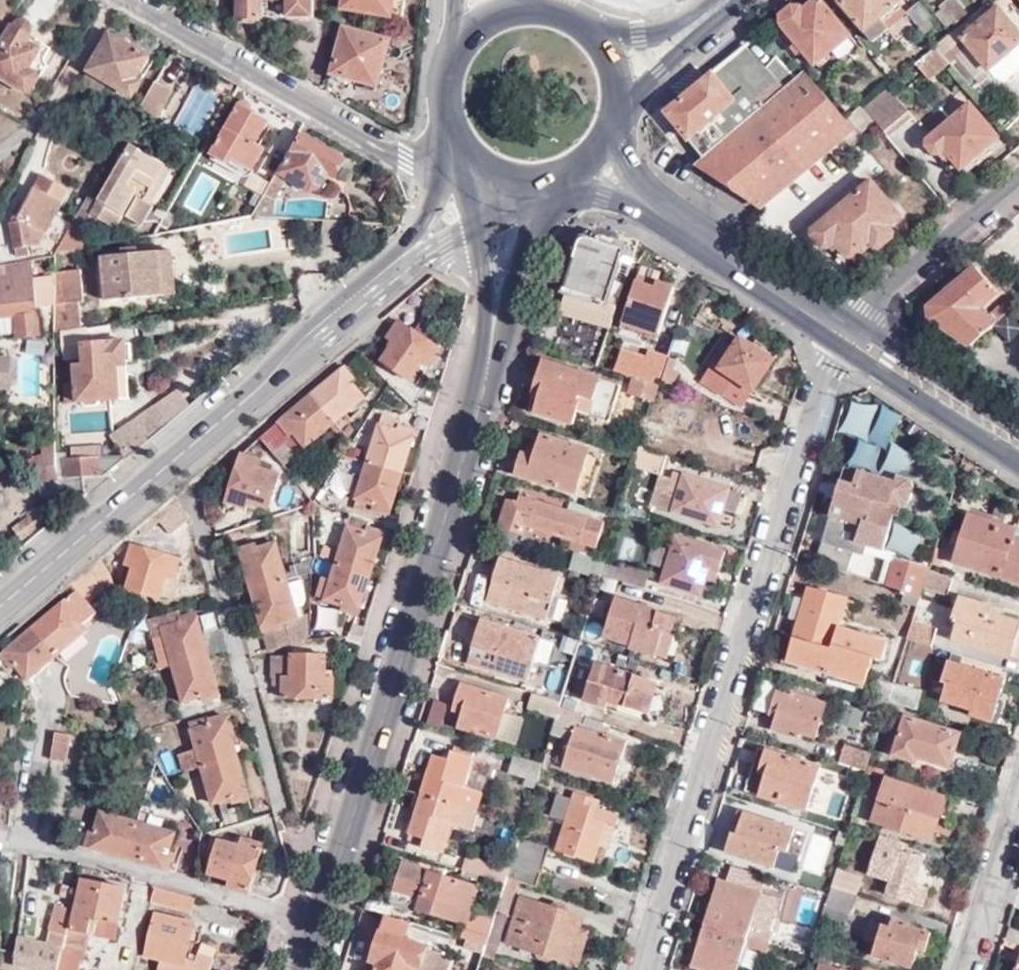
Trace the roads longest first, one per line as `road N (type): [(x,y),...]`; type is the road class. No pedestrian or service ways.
road 1 (residential): [(643,969),(818,391),(845,338)]
road 2 (primary): [(320,923),(495,328)]
road 3 (secondary): [(0,604),(419,253)]
road 4 (residential): [(458,146),(419,158),(388,150),(126,0)]
road 5 (residential): [(0,838),(320,923)]
road 6 (secondary): [(648,205),(845,338)]
road 7 (residential): [(845,338),(876,301),(1018,181)]
road 8 (secondary): [(845,338),(1018,448)]
road 9 (residential): [(1018,799),(966,969)]
road 10 (primary): [(495,328),(532,184)]
road 11 (primary): [(619,103),(713,10)]
road 12 (primary): [(713,10),(661,31),(592,34)]

